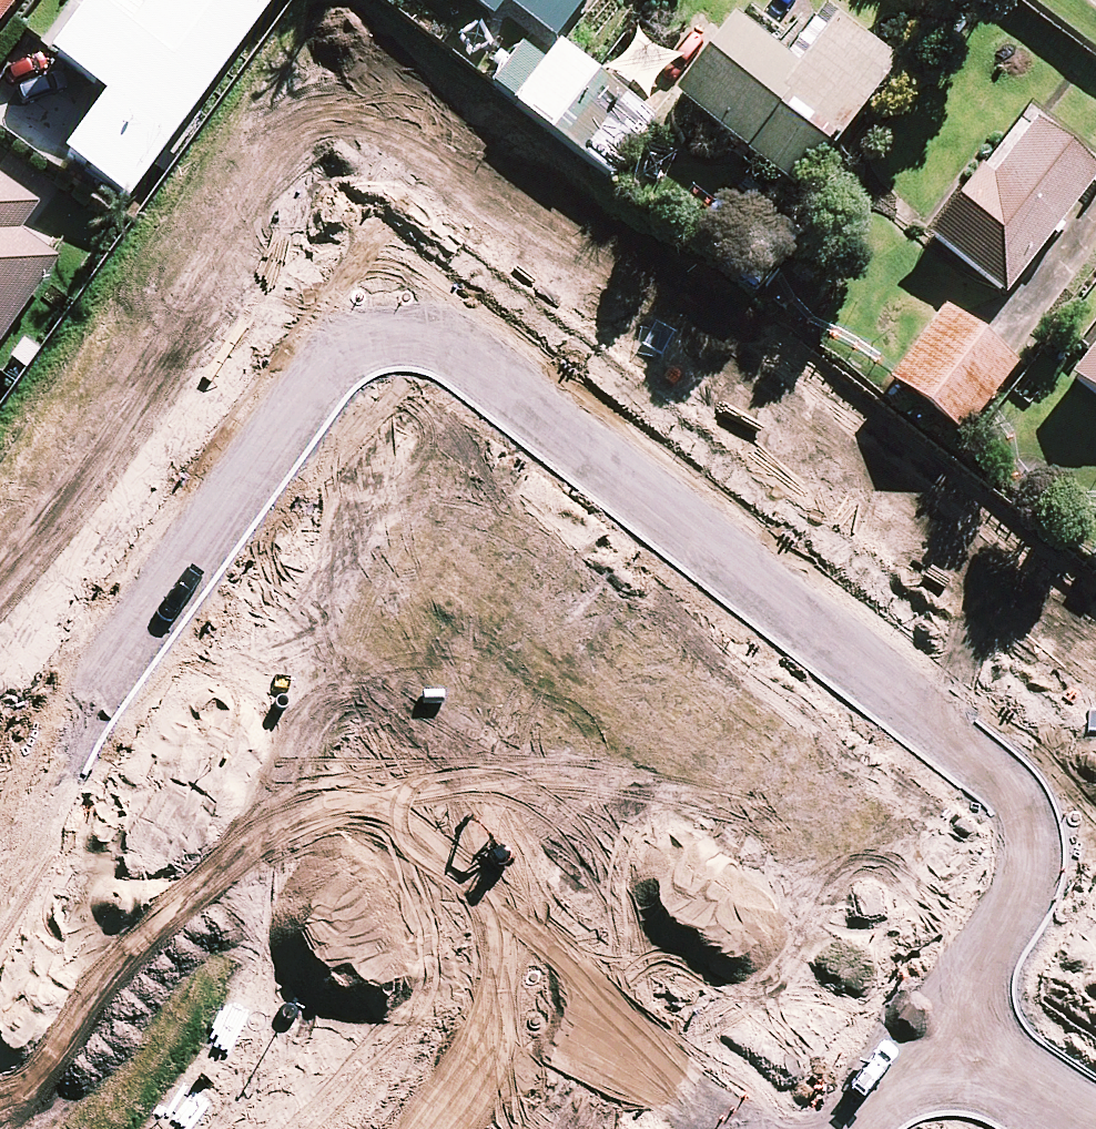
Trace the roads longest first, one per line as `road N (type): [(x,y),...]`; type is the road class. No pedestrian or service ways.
road 1 (residential): [(937,1030),(1017,906),(1029,870),(1019,799),(996,772),(476,361),(441,345),(401,338),(354,349),(313,384),(68,731),(0,867)]
road 2 (residential): [(443,1128),(490,1070),(535,1037),(591,1040),(724,1128)]
road 3 (residential): [(1049,1105),(937,1030)]
road 4 (residential): [(855,1128),(937,1030)]

